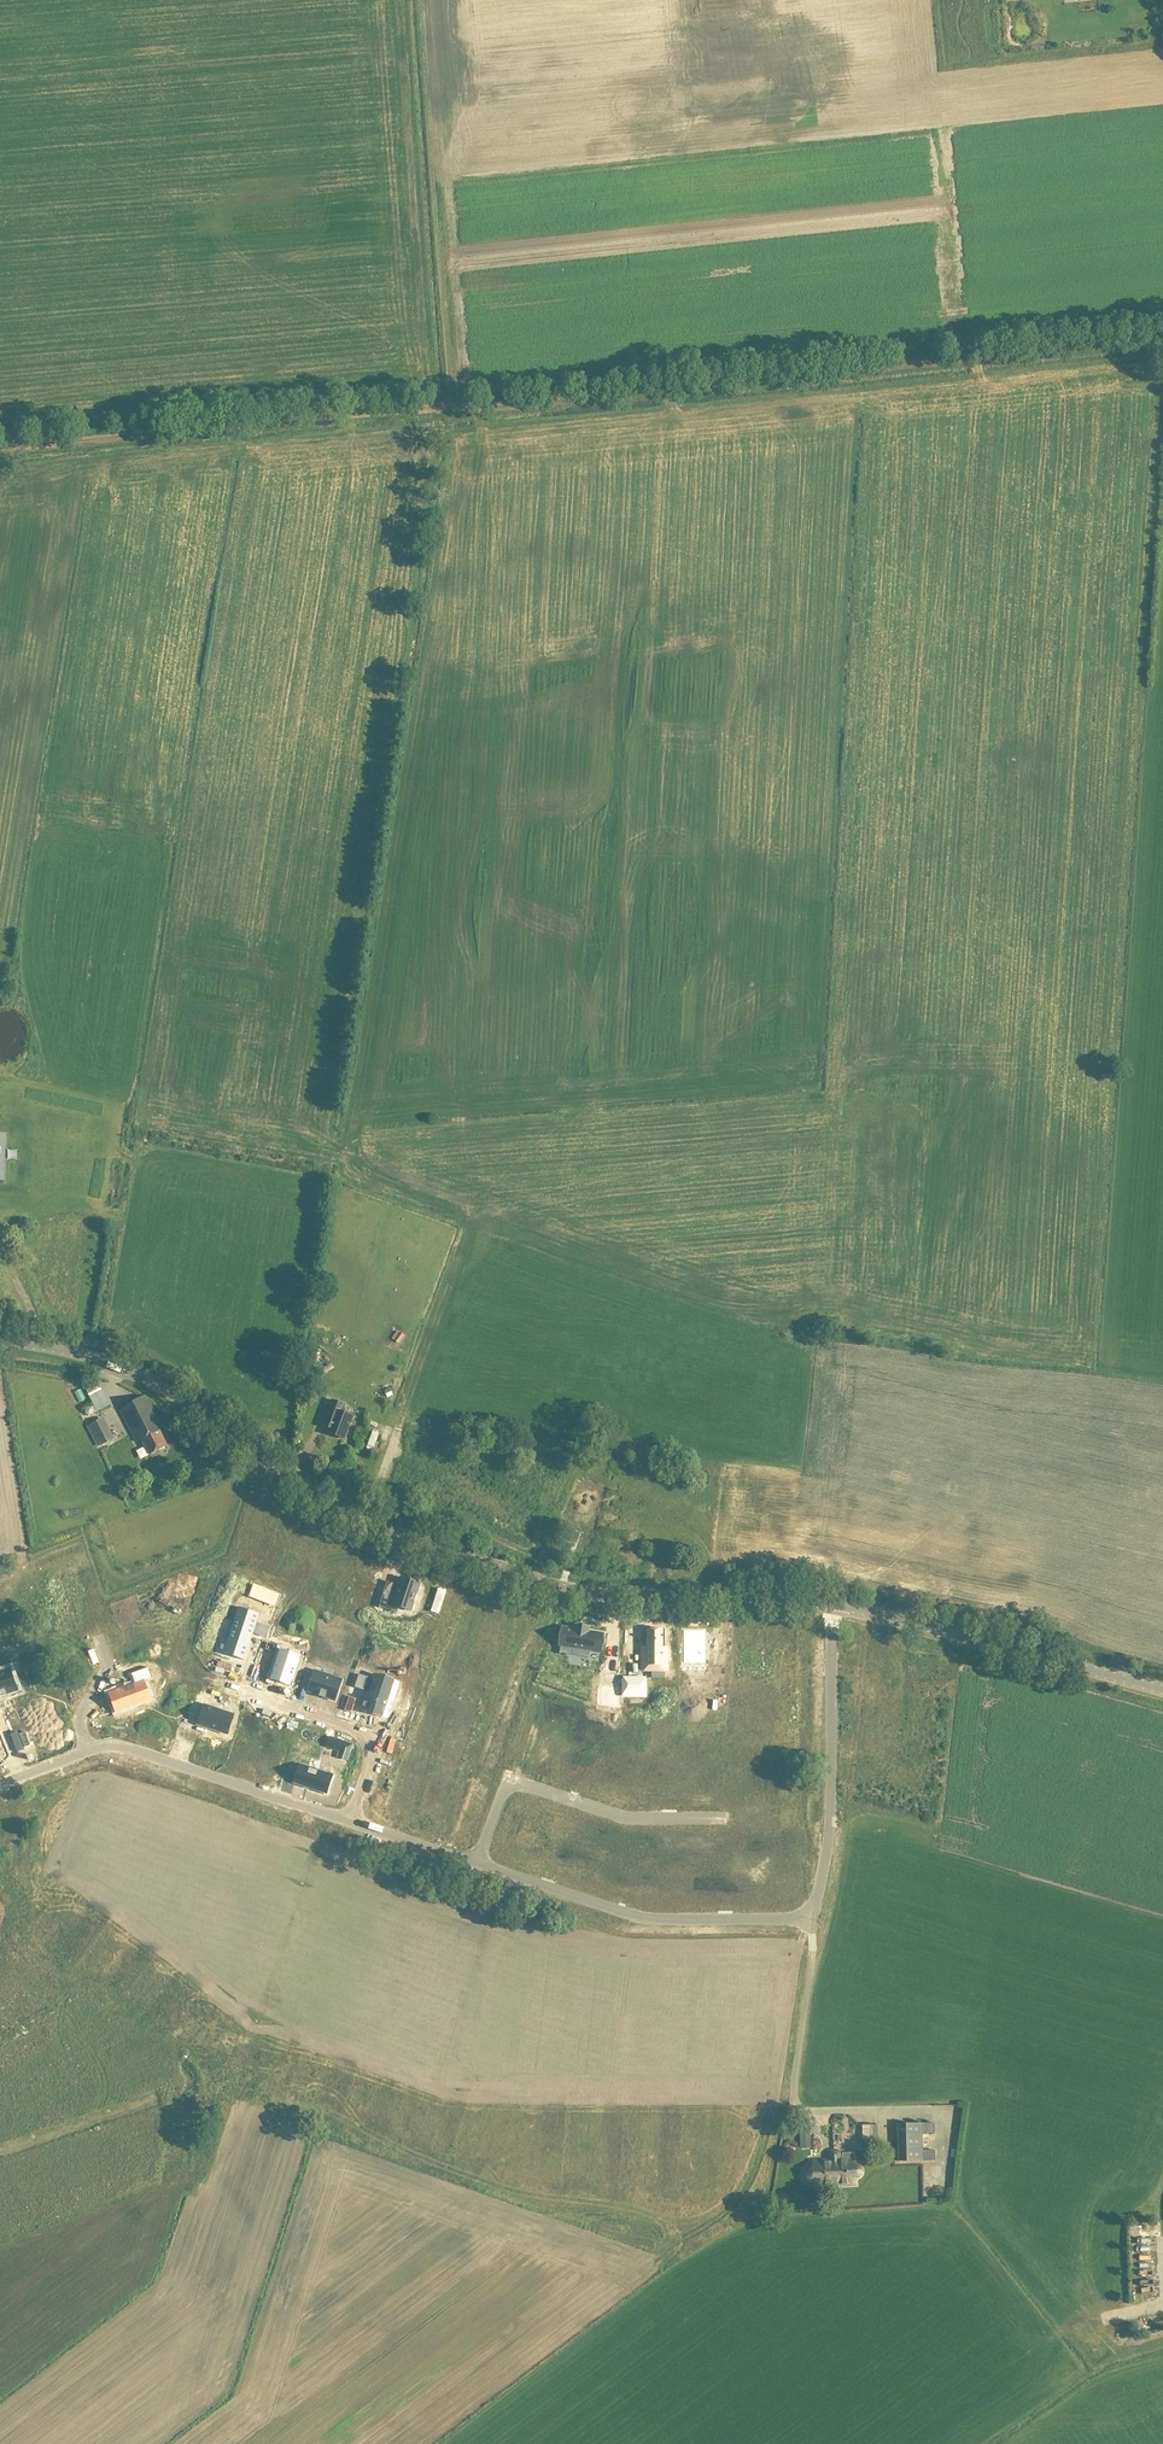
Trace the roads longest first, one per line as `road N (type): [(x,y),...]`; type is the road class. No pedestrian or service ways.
road 1 (track): [(1162,339),(481,411),(411,409),(0,451)]
road 2 (residential): [(813,1919),(753,2208),(512,2189),(217,2079),(190,2089)]
road 3 (tertiary): [(277,1467),(350,1514),(570,1595),(832,1605)]
road 4 (residential): [(478,1864),(651,1921),(813,1919)]
road 5 (tertiary): [(832,1605),(1162,1693)]
road 6 (residential): [(832,1605),(831,1826),(813,1919)]
road 7 (residential): [(478,1864),(508,1780),(628,1819),(725,1820)]
road 8 (tertiary): [(277,1467),(154,1384),(94,1359),(0,1343)]
road 9 (residential): [(88,1751),(113,1744),(349,1822)]
road 10 (residential): [(228,1689),(378,1737),(349,1822)]
road 11 (residential): [(0,1940),(190,2089)]
road 12 (residential): [(190,2089),(0,2153)]
road 13 (residential): [(349,1822),(478,1864)]
road 14 (residential): [(88,1751),(78,1719),(108,1667),(97,1636)]

